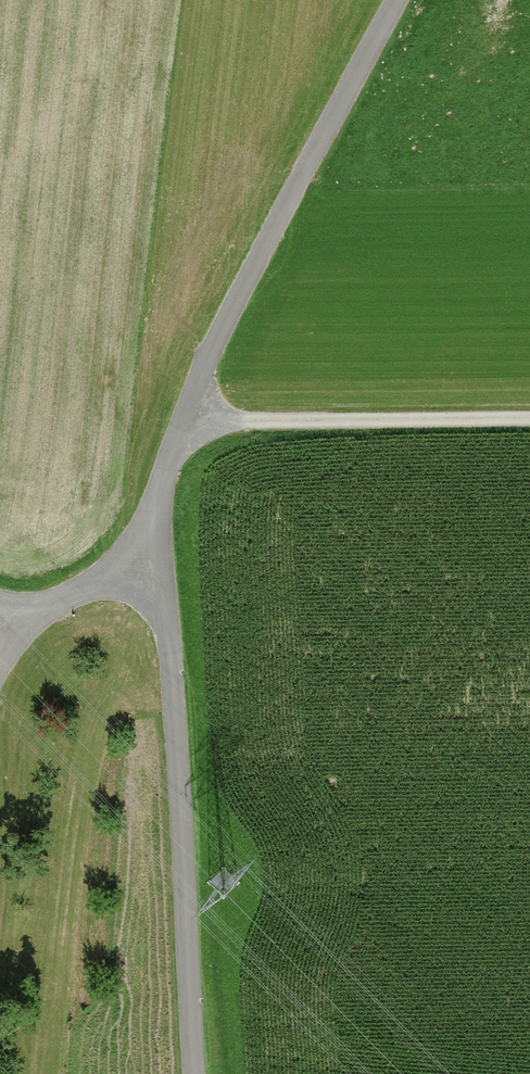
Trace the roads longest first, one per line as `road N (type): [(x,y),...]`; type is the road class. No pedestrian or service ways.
road 1 (unclassified): [(398,0),(222,332),(163,487),(158,581)]
road 2 (unclassified): [(158,581),(169,638),(193,1073)]
road 3 (track): [(529,417),(186,422)]
road 4 (residential): [(158,581),(74,595),(16,626)]

